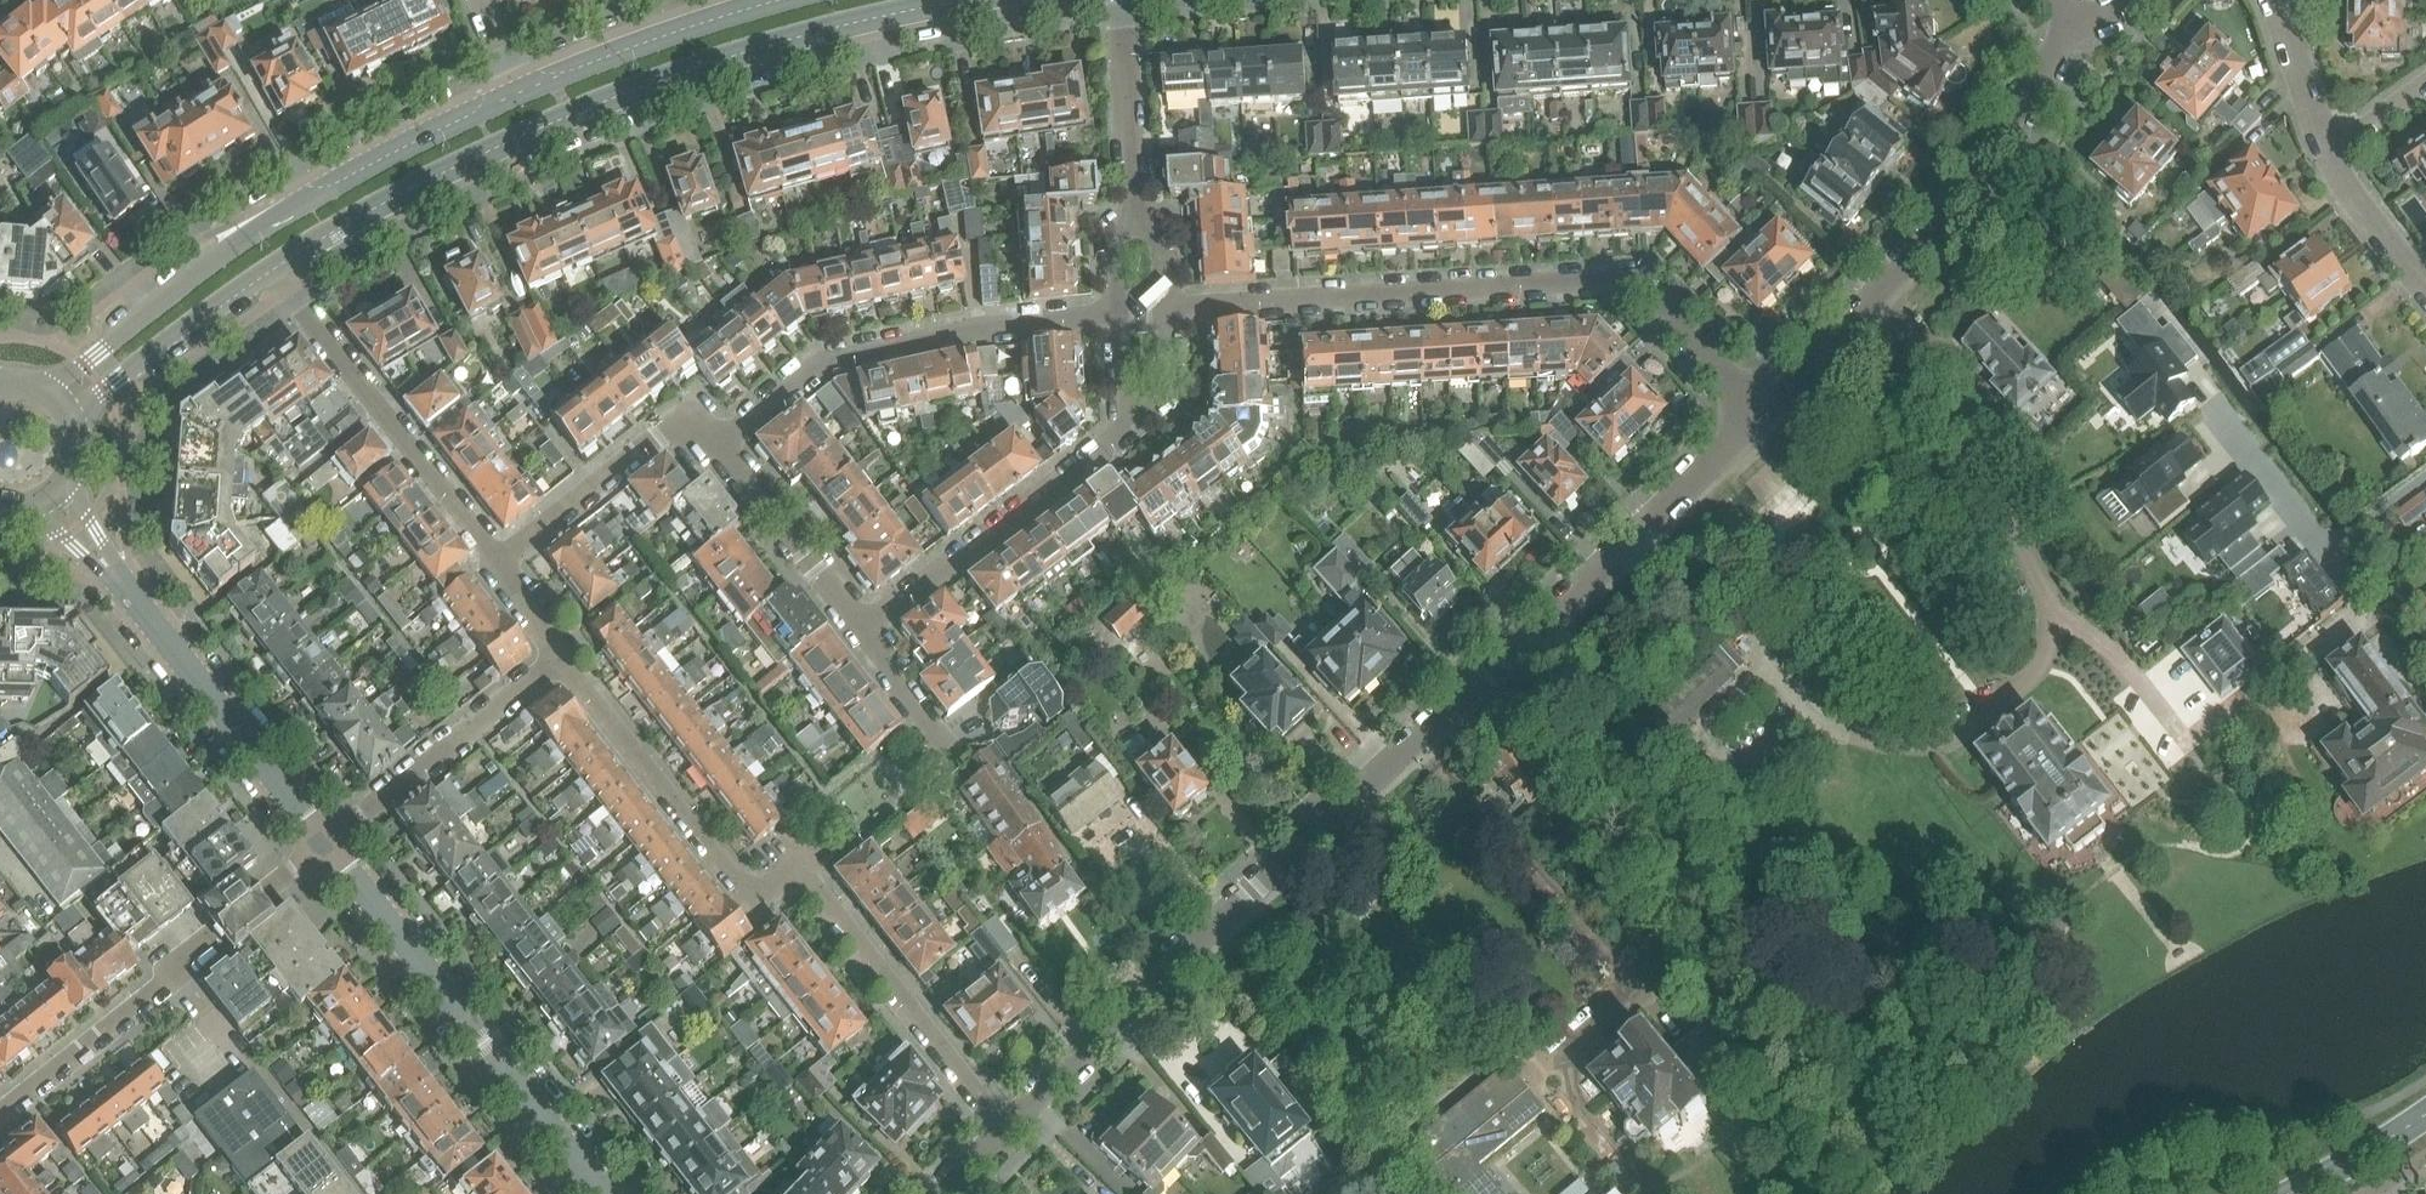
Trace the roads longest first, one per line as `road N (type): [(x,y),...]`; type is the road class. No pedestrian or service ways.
road 1 (residential): [(1005,1132),(1251,890),(1764,416)]
road 2 (tertiary): [(272,270),(409,190),(603,102),(831,28),(968,0)]
road 3 (residential): [(1005,1132),(797,868),(752,903),(560,659)]
road 4 (residential): [(1170,310),(1630,280),(1764,416)]
road 5 (tertiary): [(518,93),(378,160),(229,249),(45,388)]
road 6 (residential): [(1764,416),(1956,201),(2075,23)]
road 7 (tertiary): [(606,1193),(326,845)]
road 8 (tertiary): [(326,845),(53,495)]
road 9 (residential): [(717,445),(825,360),(980,328),(1118,314)]
road 10 (residential): [(326,845),(0,1117)]
road 11 (residential): [(272,270),(499,562)]
road 12 (residential): [(867,631),(1107,445)]
road 13 (residential): [(2425,481),(2327,554),(2215,414)]
road 14 (residential): [(326,845),(560,659)]
road 15 (tertiary): [(783,0),(518,93)]
road 16 (residential): [(499,562),(666,427),(695,422),(717,445)]
road 17 (tertiary): [(71,416),(272,270)]
road 18 (residential): [(867,631),(717,445)]
road 19 (residential): [(1136,216),(1118,0)]
road 20 (residential): [(2425,290),(2327,153)]
road 21 (residential): [(1107,445),(1173,393),(1170,310)]
road 22 (tertiary): [(2284,1193),(2425,1111)]
road 23 (residential): [(2327,153),(2276,0)]
road 24 (residential): [(957,764),(867,631)]
road 25 (residential): [(1118,314),(1123,423),(1107,445)]
road 26 (residential): [(2425,82),(2327,153)]

